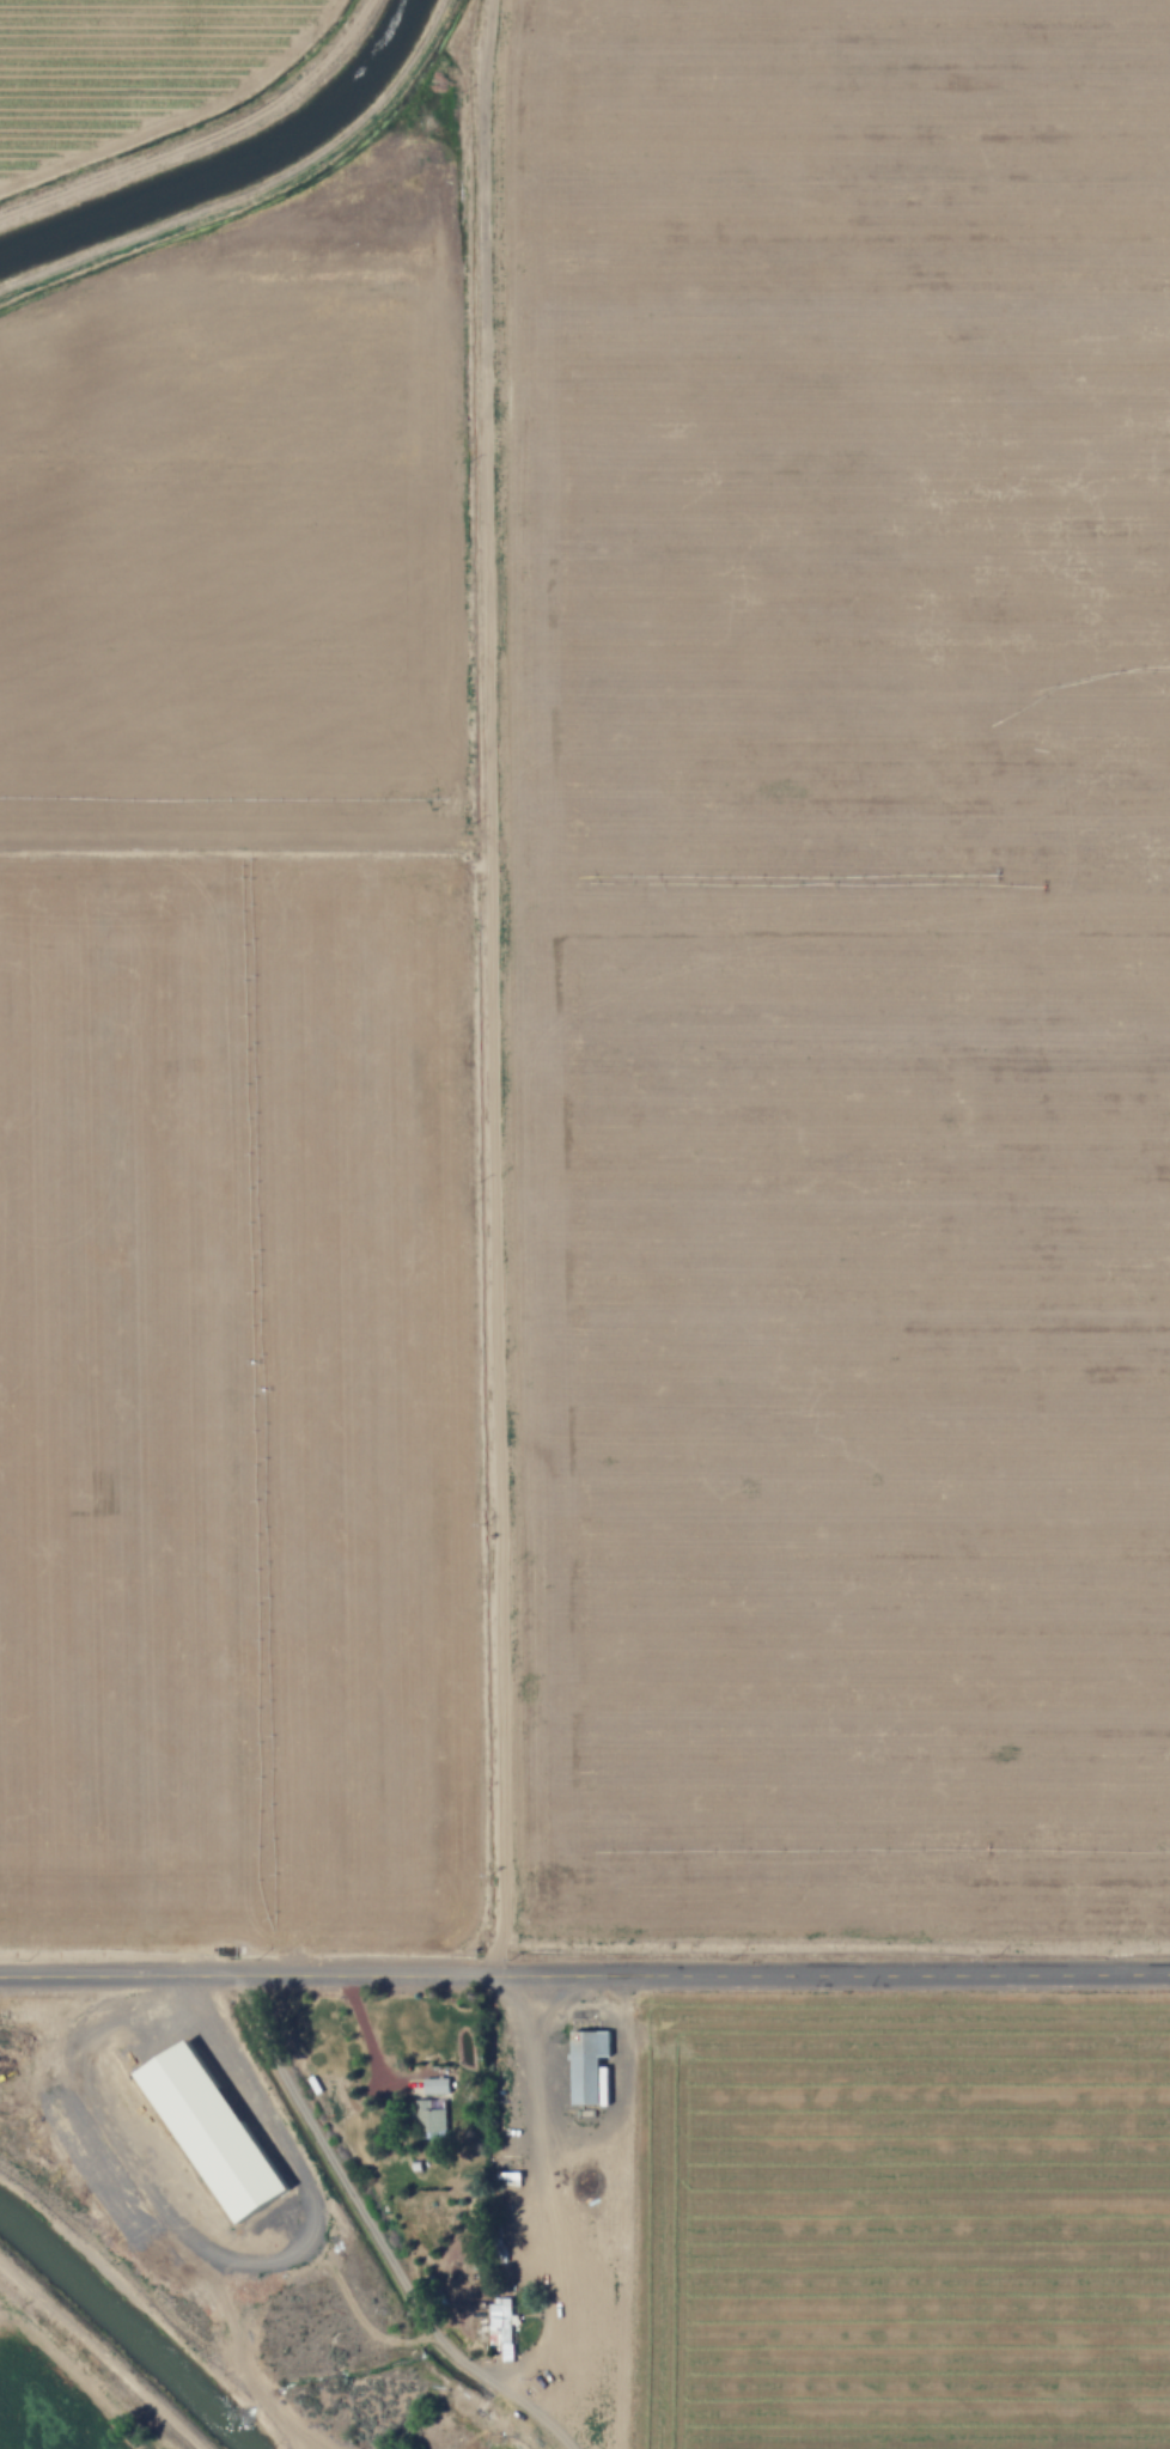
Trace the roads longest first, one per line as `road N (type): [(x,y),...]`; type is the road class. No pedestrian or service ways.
road 1 (tertiary): [(0,1978),(1169,1975)]

